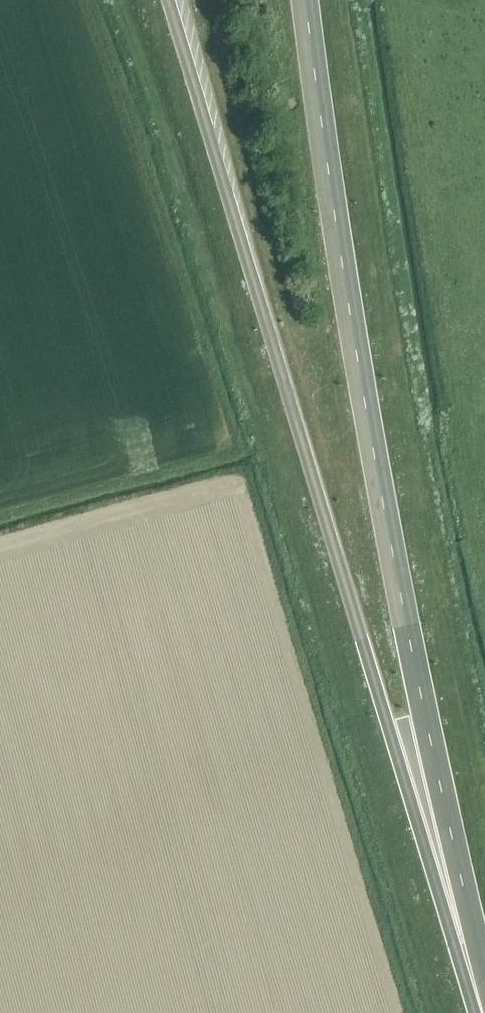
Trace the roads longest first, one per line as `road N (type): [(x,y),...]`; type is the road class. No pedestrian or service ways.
road 1 (motorway): [(167,0),(461,943)]
road 2 (motorway): [(461,943),(360,379),(304,0)]

